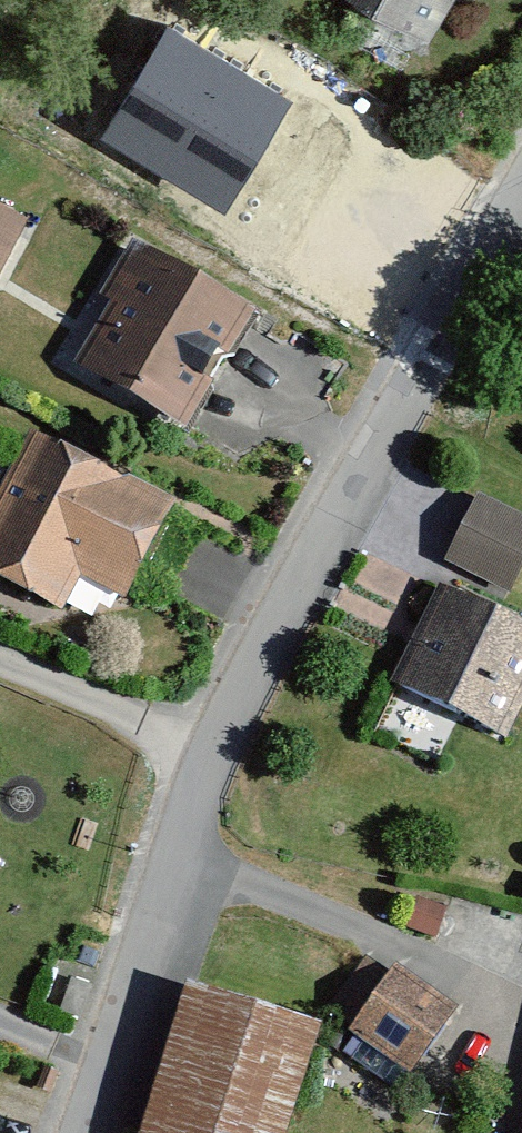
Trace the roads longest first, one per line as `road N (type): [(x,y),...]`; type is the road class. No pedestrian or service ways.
road 1 (unclassified): [(521,192),(208,748)]
road 2 (unclassified): [(208,748),(108,1066),(76,1132)]
road 3 (residential): [(0,663),(208,748)]

